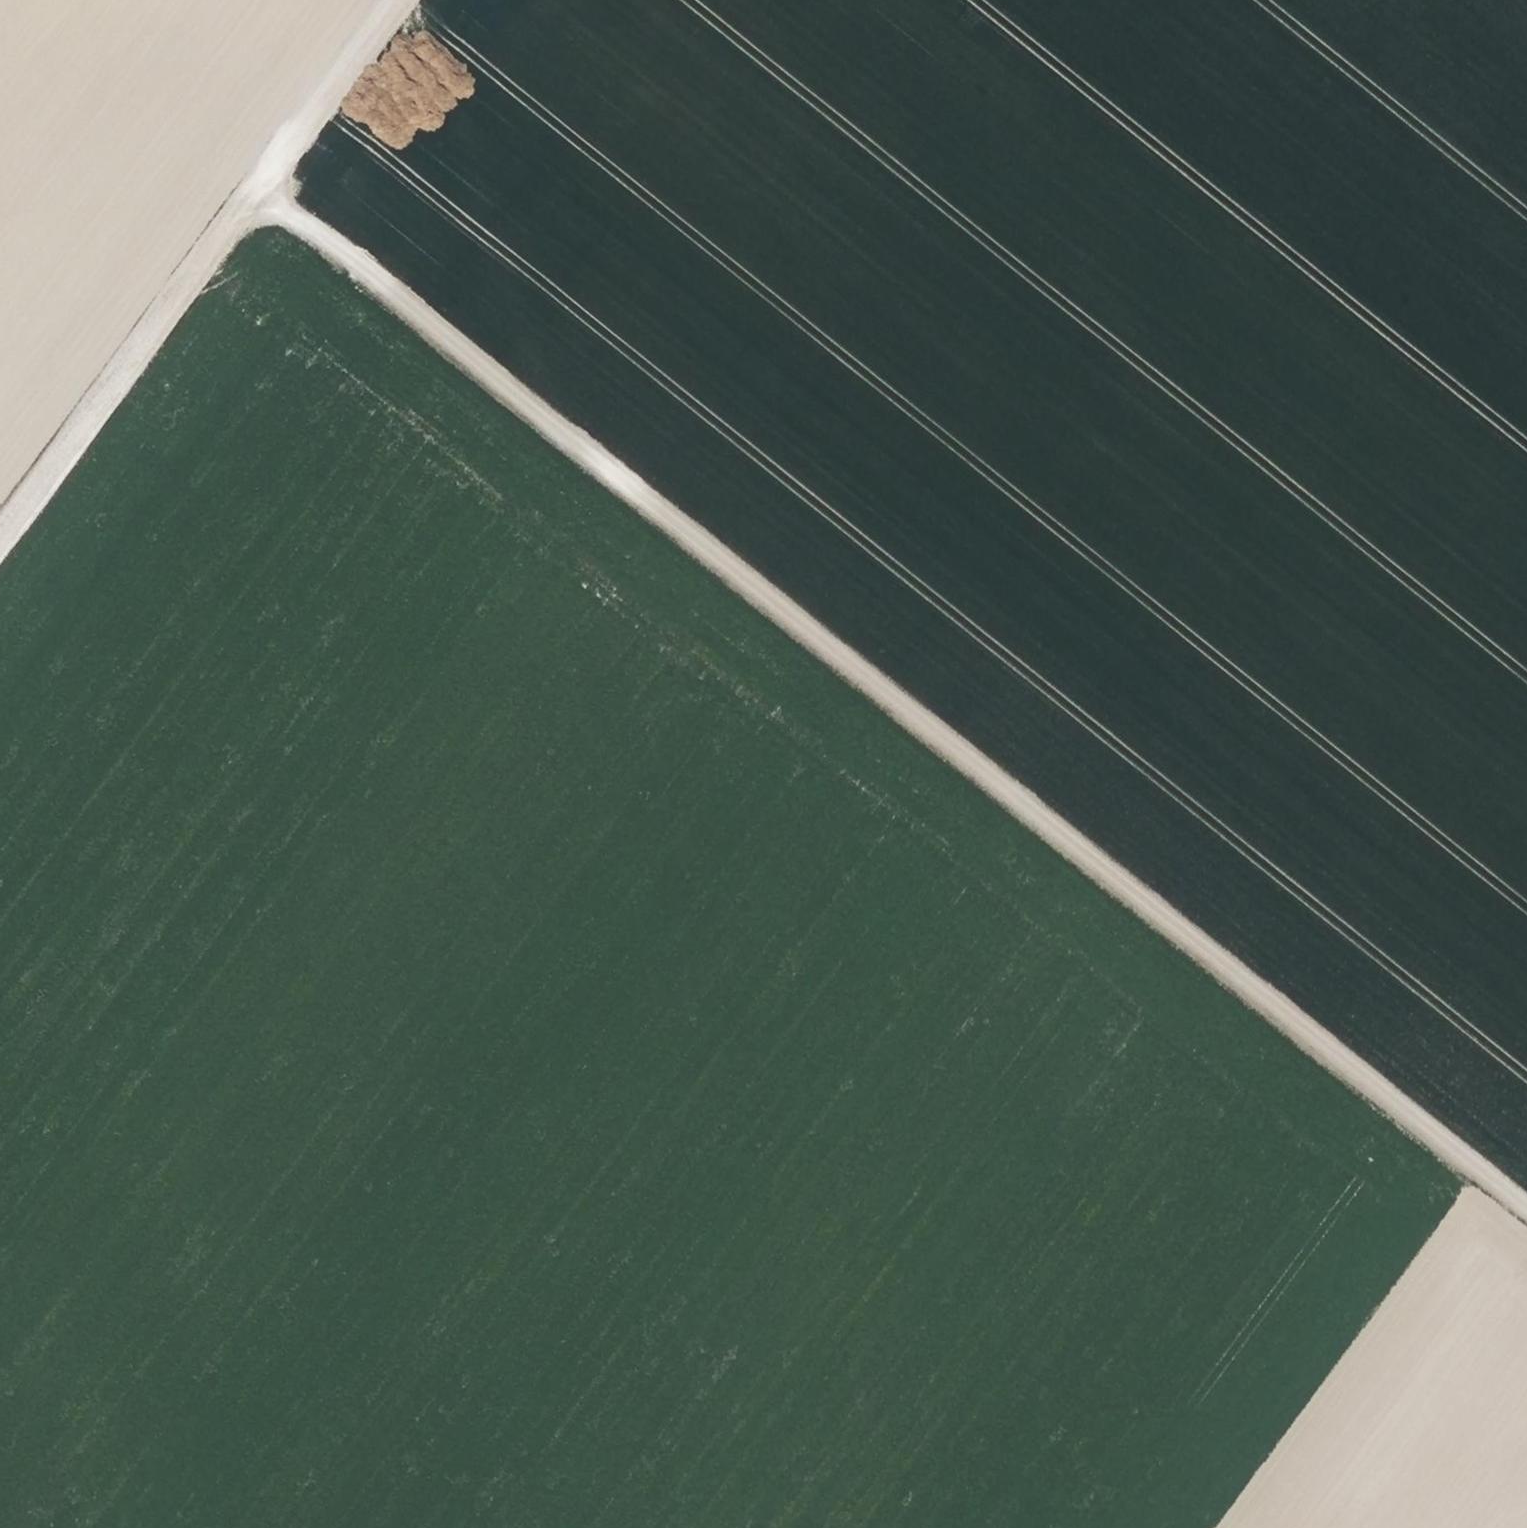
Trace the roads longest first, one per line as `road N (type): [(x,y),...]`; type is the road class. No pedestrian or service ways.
road 1 (track): [(258,179),(1526,1207)]
road 2 (track): [(391,0),(0,530)]

